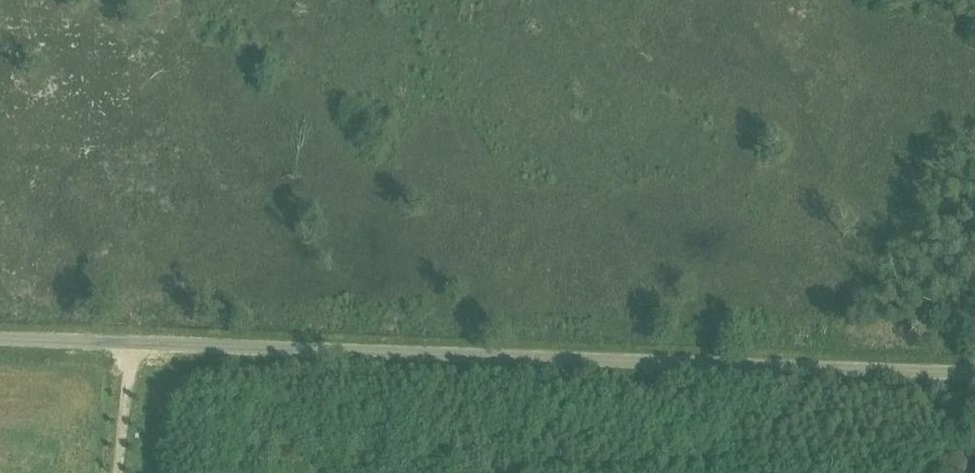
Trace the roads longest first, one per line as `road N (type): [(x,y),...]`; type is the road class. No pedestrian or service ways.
road 1 (unclassified): [(974,374),(0,338)]

